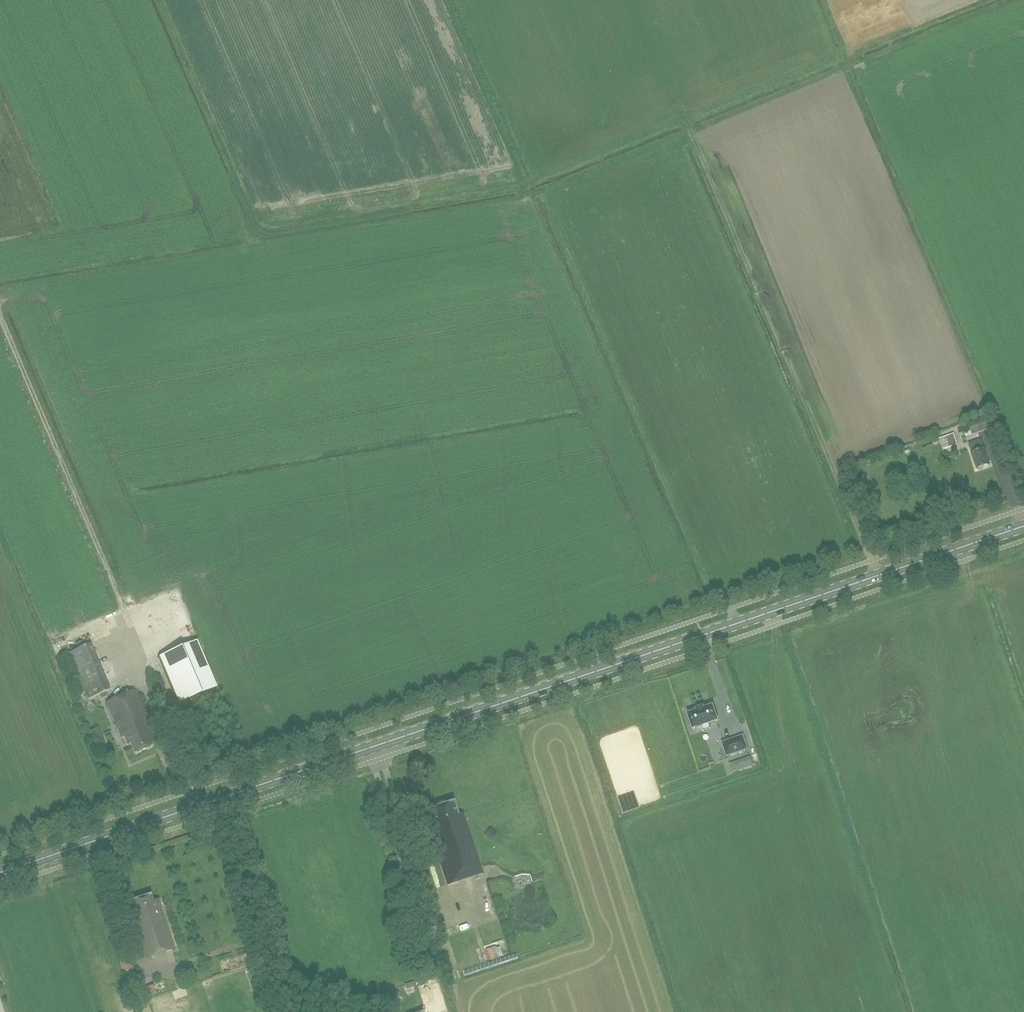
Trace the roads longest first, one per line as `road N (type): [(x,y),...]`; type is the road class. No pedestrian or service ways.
road 1 (primary): [(0,873),(1023,526)]

